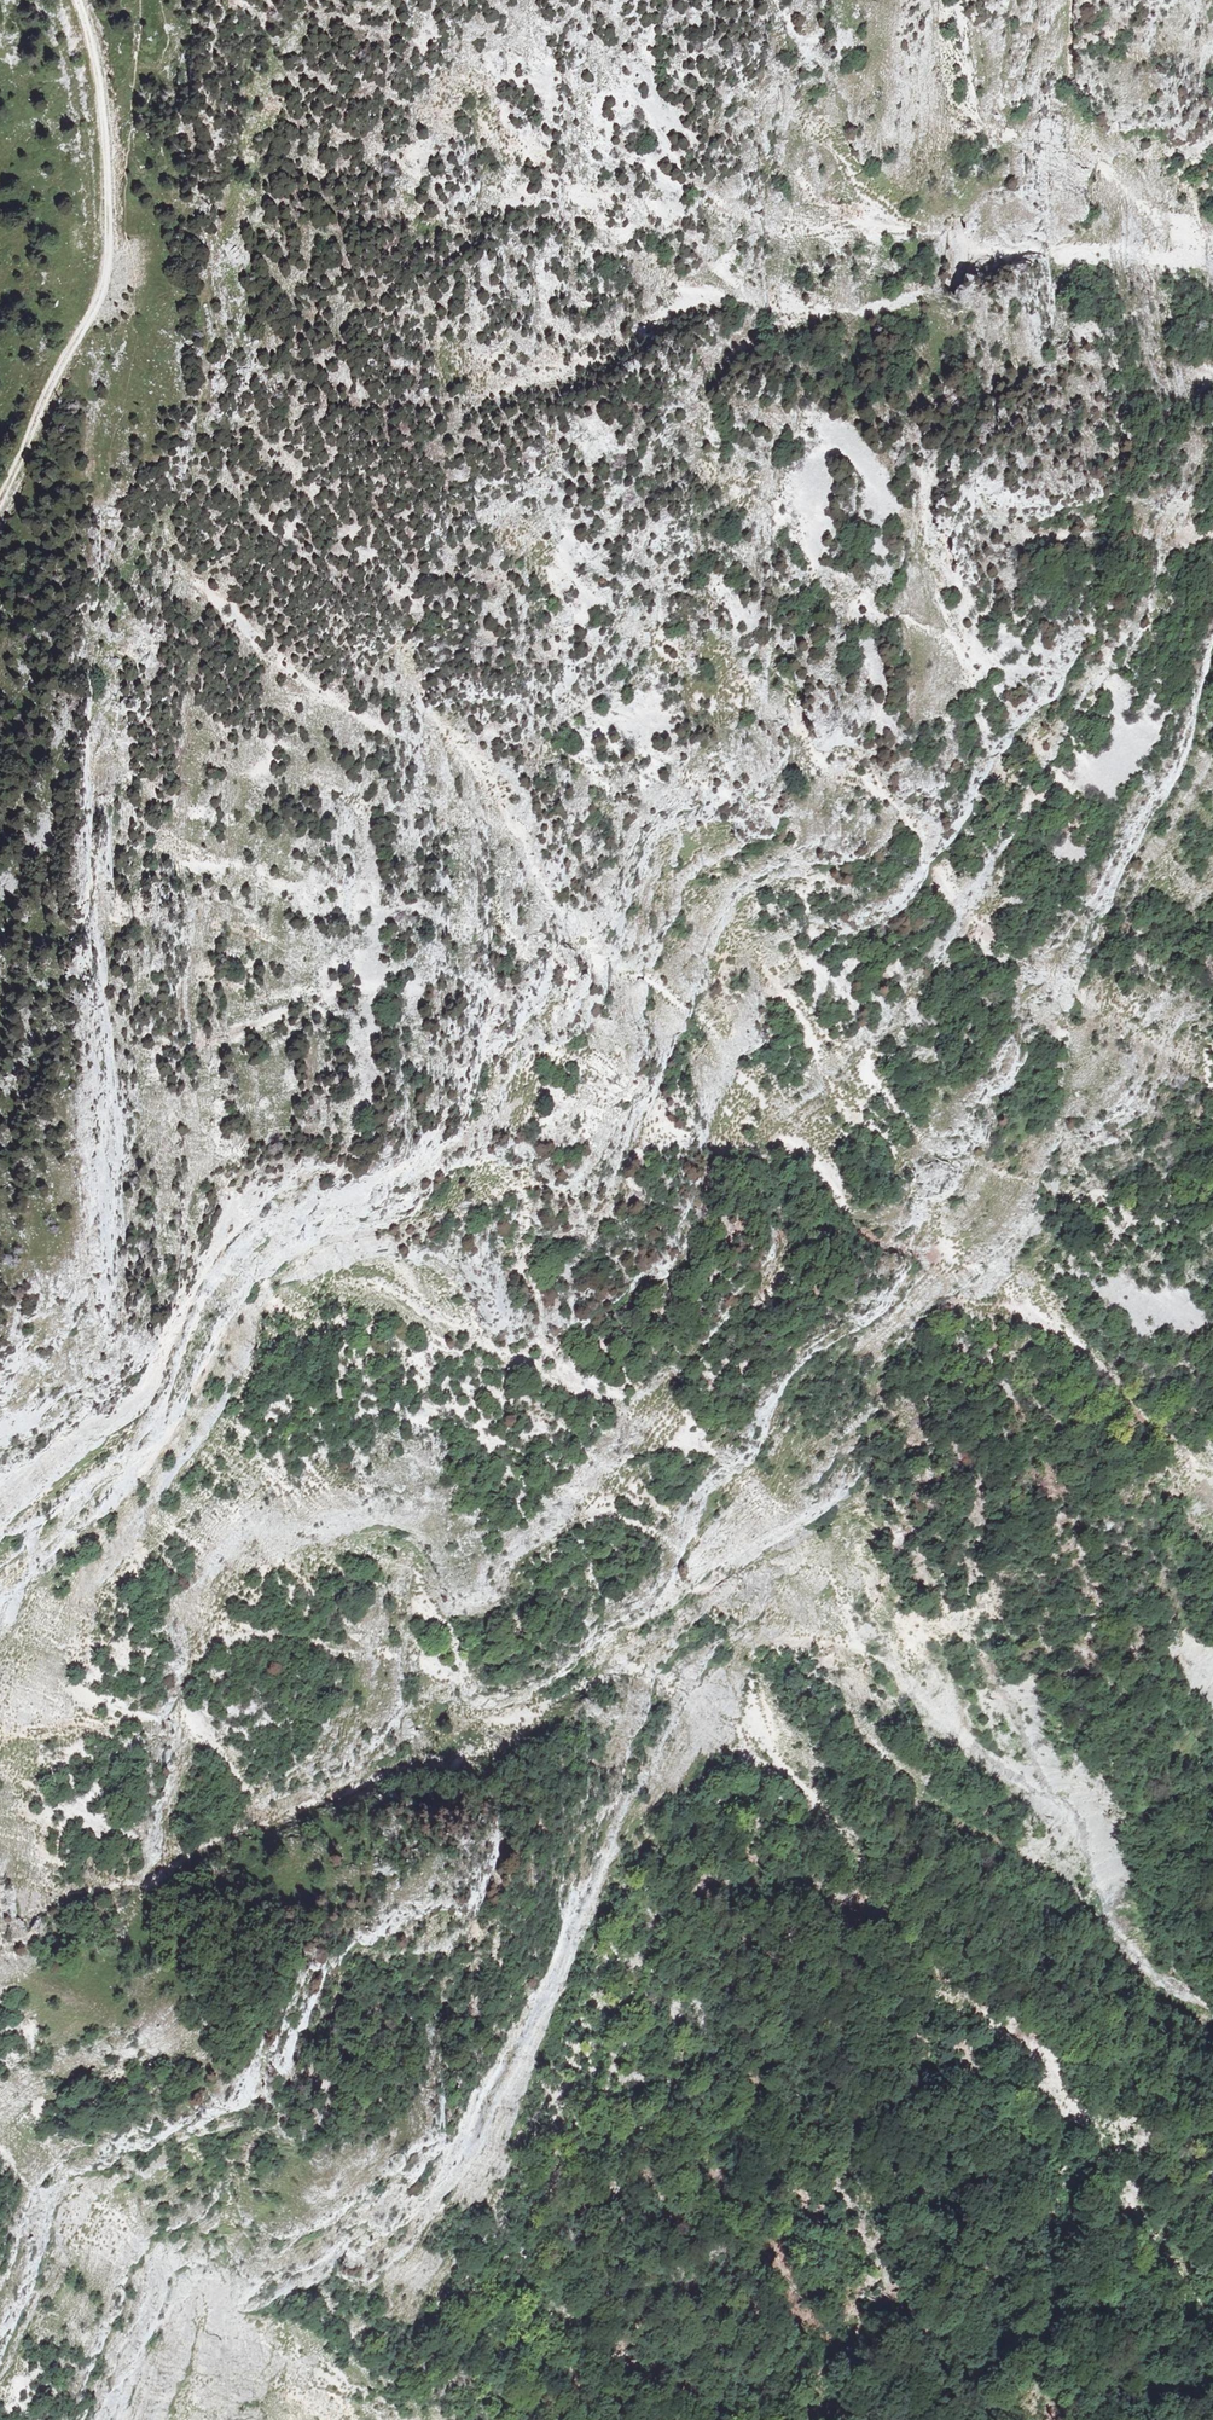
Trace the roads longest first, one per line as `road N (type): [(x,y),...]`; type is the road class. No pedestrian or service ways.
road 1 (track): [(0,510),(97,306),(109,263),(108,150),(81,0)]
road 2 (track): [(1011,2419),(1044,2347),(1038,2261),(1055,2214)]

